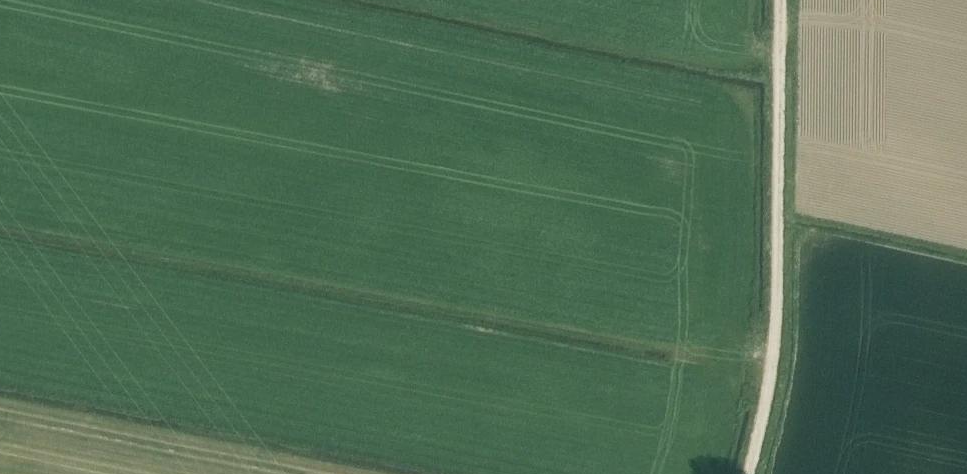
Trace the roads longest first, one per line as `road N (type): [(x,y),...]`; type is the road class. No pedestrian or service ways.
road 1 (track): [(780,0),(777,347),(750,473)]

